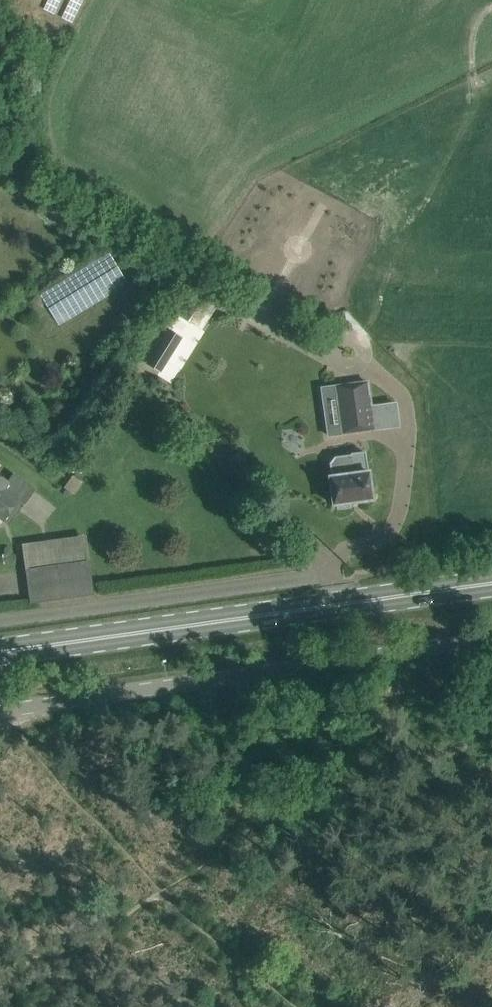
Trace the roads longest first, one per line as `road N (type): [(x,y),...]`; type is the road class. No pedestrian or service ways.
road 1 (primary): [(0,652),(491,582)]
road 2 (unclassified): [(0,709),(491,639)]
road 3 (residential): [(0,620),(330,573)]

